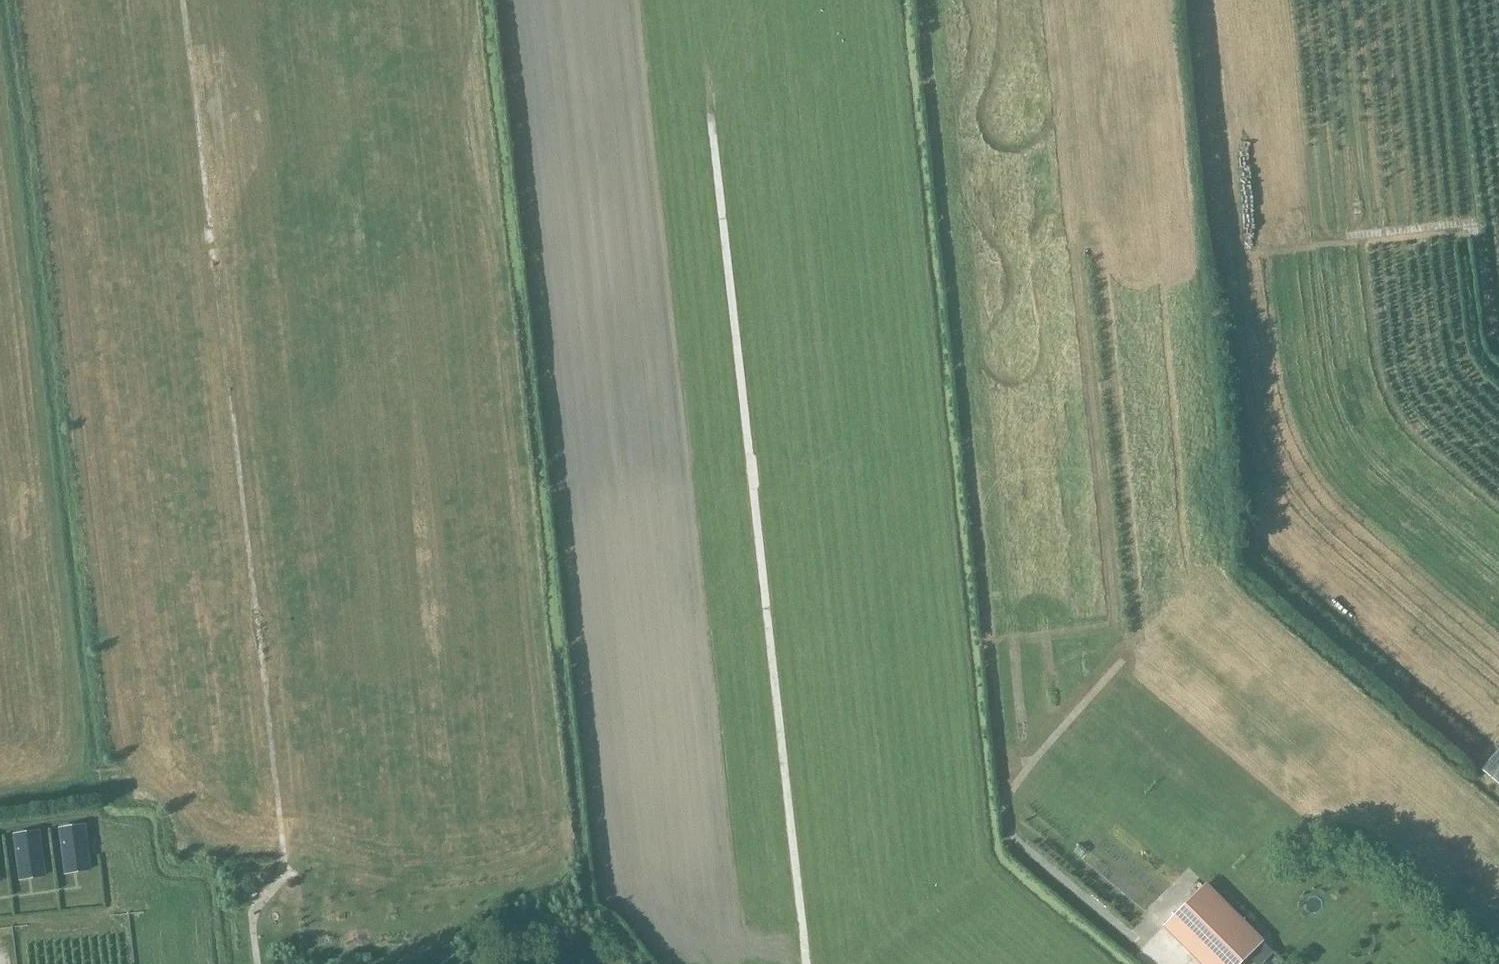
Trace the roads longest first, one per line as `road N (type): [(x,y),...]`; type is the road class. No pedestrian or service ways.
road 1 (track): [(808,963),(708,76)]

